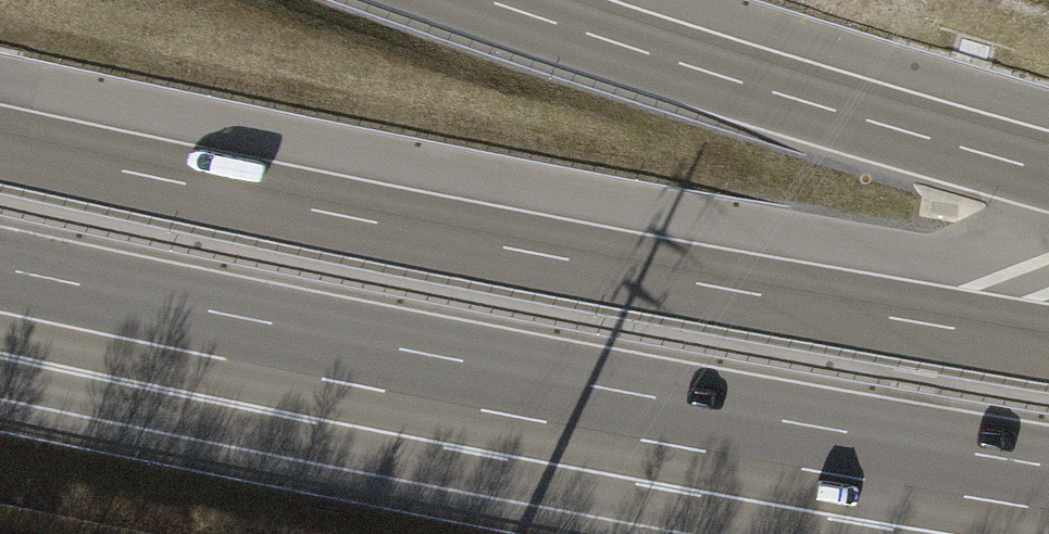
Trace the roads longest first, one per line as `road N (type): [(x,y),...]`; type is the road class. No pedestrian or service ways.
road 1 (motorway): [(1048,345),(540,254),(0,144)]
road 2 (motorway): [(0,288),(811,450)]
road 3 (motorway): [(0,353),(811,450)]
road 4 (motorway): [(1048,172),(487,0)]
road 5 (motorway): [(811,450),(1048,488)]

